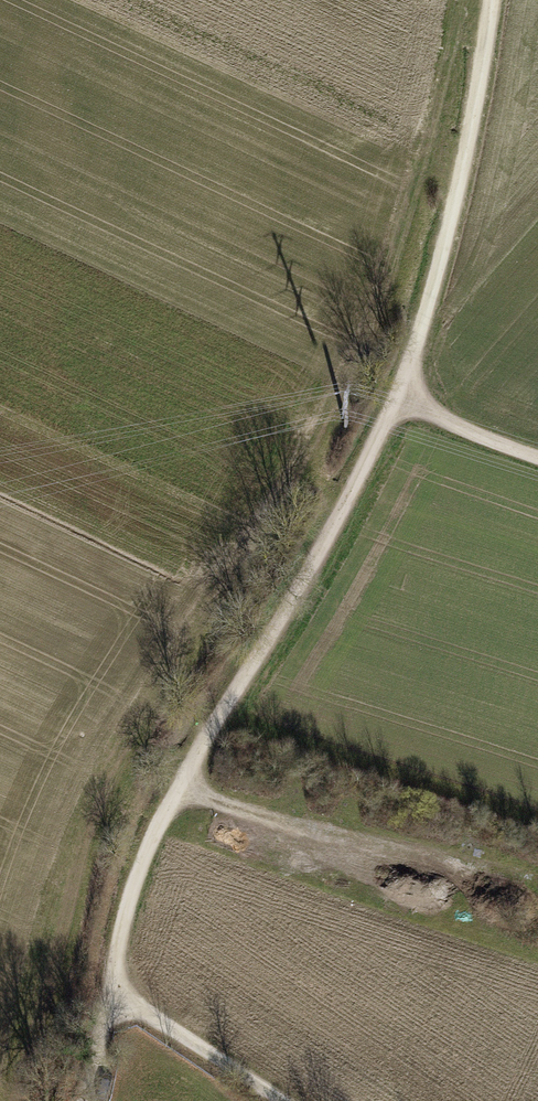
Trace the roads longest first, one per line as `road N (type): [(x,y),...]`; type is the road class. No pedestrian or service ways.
road 1 (track): [(491,0),(477,106),(405,398),(378,436),(298,598),(195,758),(125,905),(79,1100)]
road 2 (track): [(183,783),(272,817),(452,866)]
road 3 (track): [(273,1100),(106,992)]
road 4 (track): [(537,454),(405,398)]

